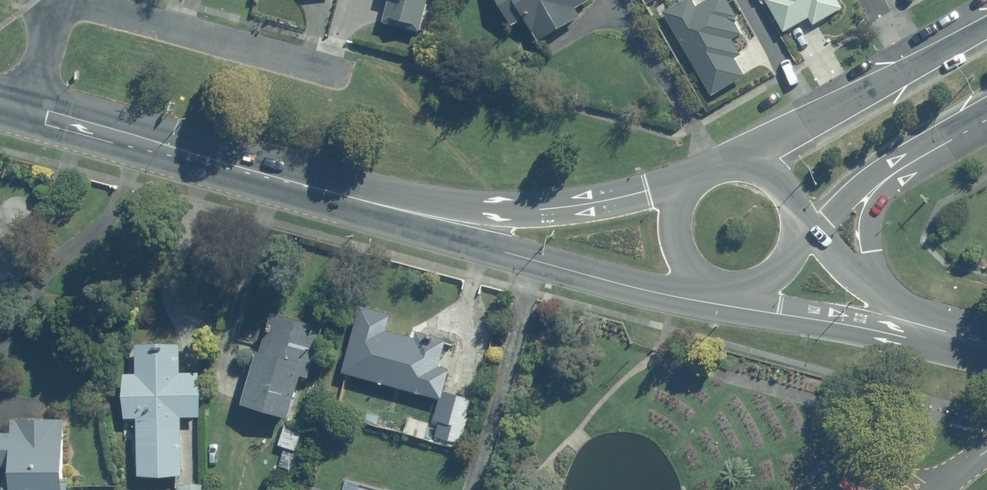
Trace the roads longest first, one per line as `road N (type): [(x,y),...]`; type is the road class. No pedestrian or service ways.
road 1 (secondary): [(428,217),(21,105)]
road 2 (residential): [(319,65),(86,9),(53,16),(38,37),(21,105)]
road 3 (secondary): [(698,300),(508,253),(428,217)]
road 4 (secondary): [(428,217),(596,203),(700,177)]
road 5 (tertiary): [(717,168),(914,70)]
road 6 (secondary): [(924,325),(861,328),(734,307)]
road 7 (secondary): [(698,300),(674,231),(686,192),(700,177)]
road 8 (tertiary): [(986,118),(881,184)]
road 9 (tertiary): [(881,184),(873,251),(889,302)]

